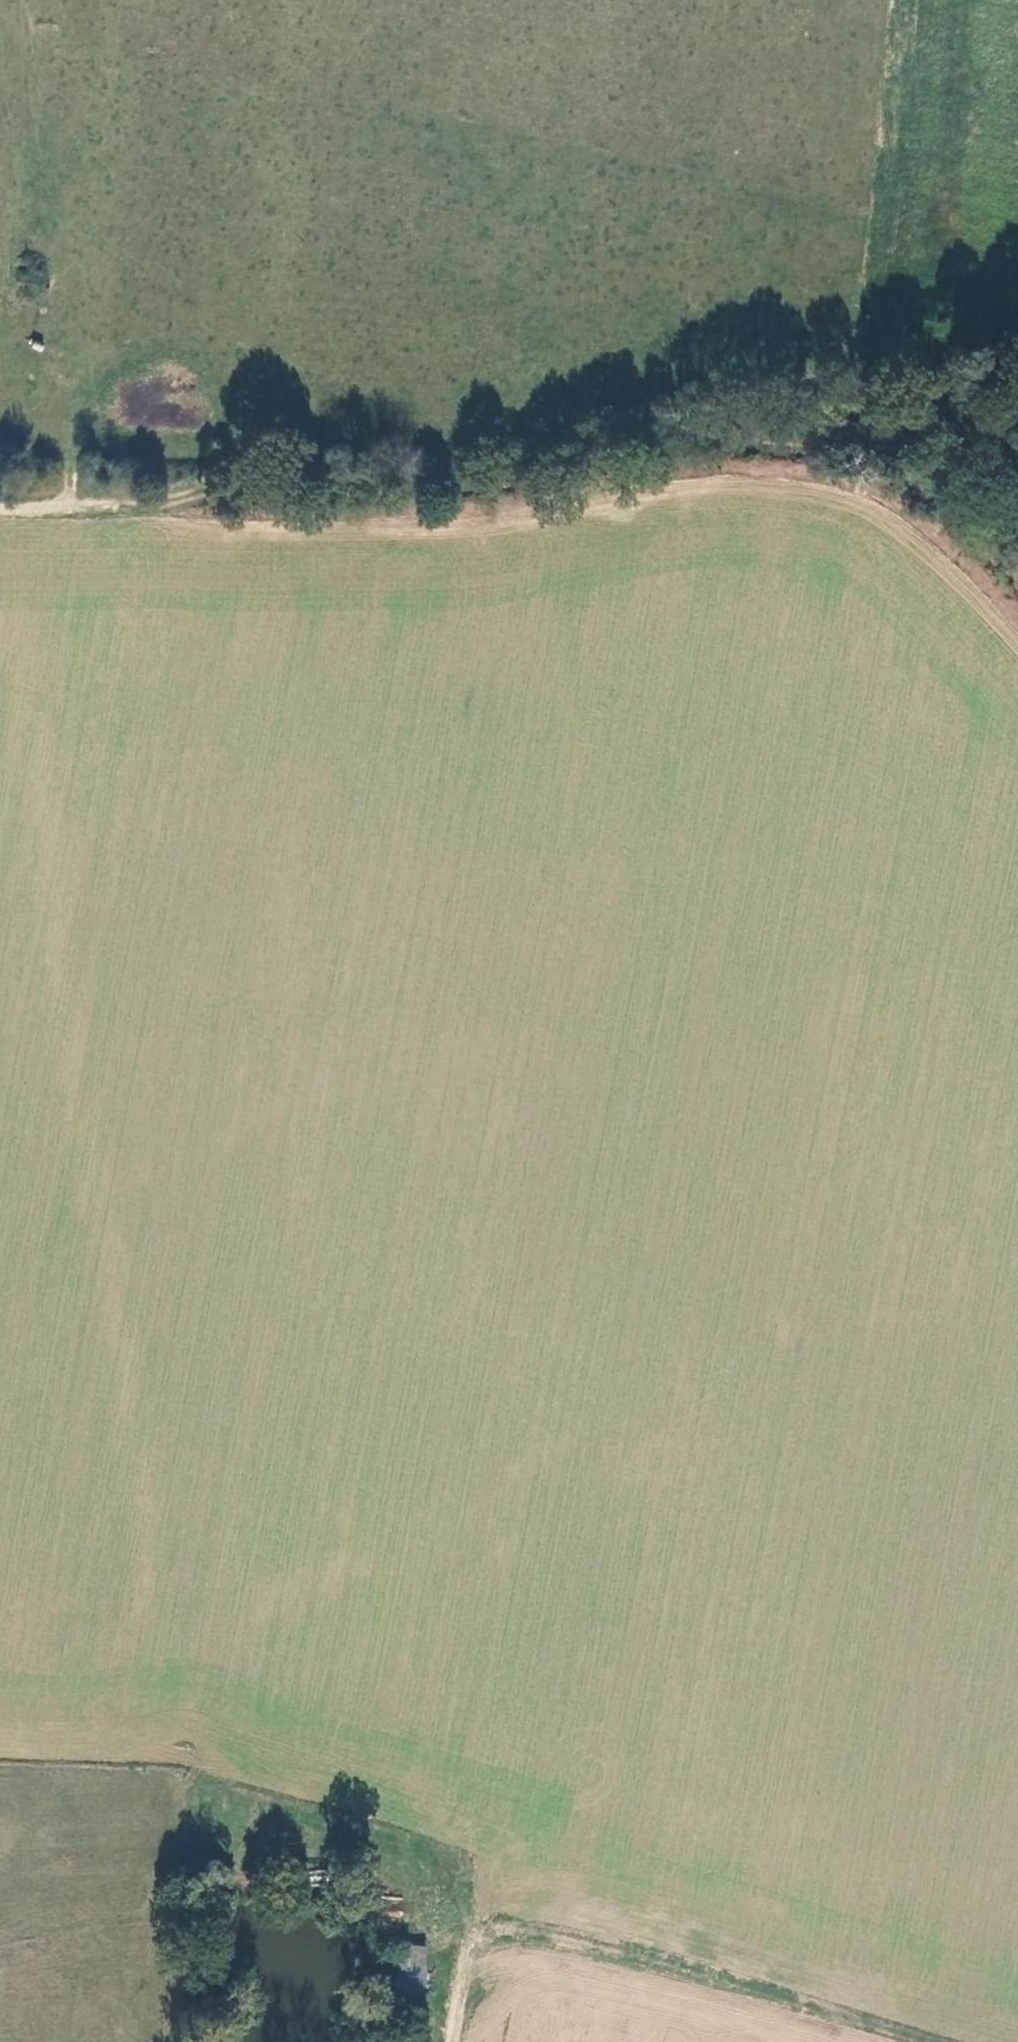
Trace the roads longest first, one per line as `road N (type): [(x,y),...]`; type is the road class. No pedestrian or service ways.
road 1 (track): [(0,503),(426,500),(825,446)]
road 2 (track): [(968,2041),(581,1931),(500,1920),(461,1939),(434,2041)]

